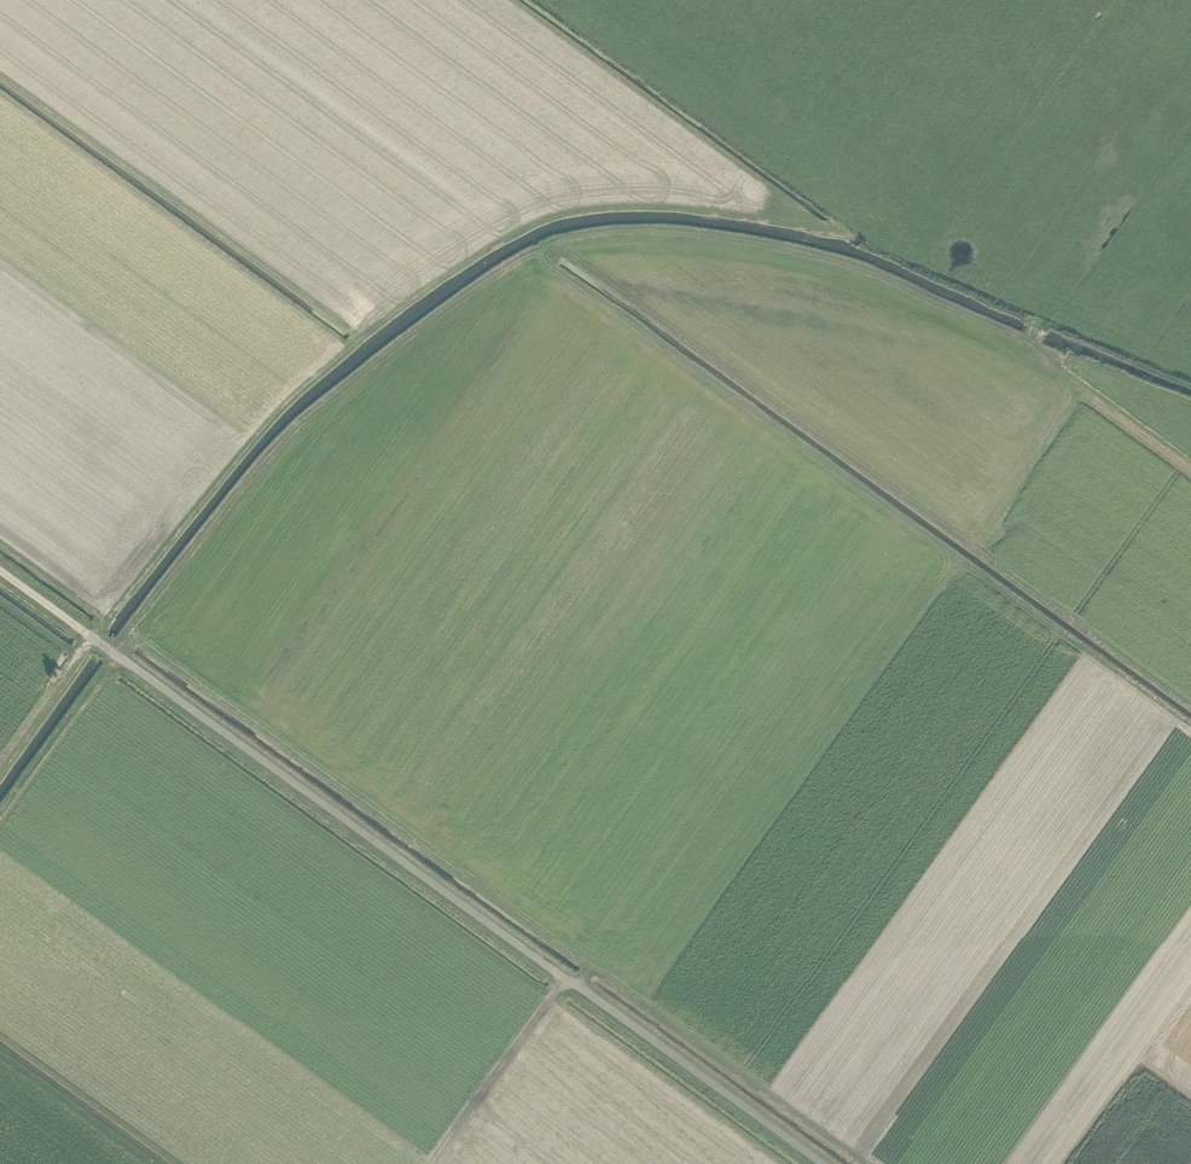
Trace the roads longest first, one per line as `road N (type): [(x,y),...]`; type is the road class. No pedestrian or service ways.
road 1 (unclassified): [(822,1163),(0,569)]

